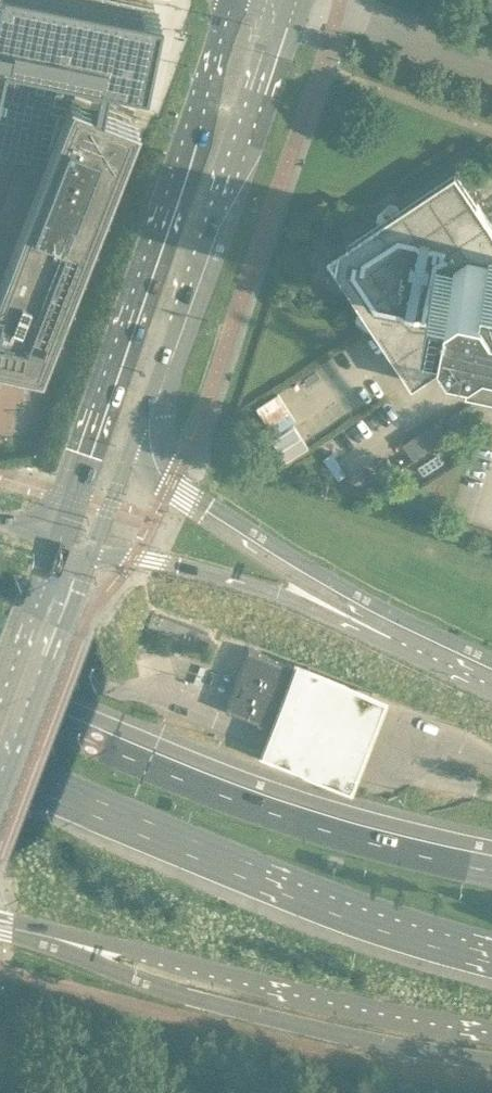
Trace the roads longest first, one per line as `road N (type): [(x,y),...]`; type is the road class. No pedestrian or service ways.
road 1 (secondary): [(233,0),(57,546)]
road 2 (primary): [(0,770),(328,904),(491,956)]
road 3 (primary): [(491,870),(320,828),(0,703)]
road 4 (primary): [(0,920),(491,1025)]
road 5 (secondary): [(130,447),(298,0)]
road 6 (primary): [(394,632),(169,496),(130,447)]
road 7 (primary): [(394,632),(165,563),(89,557)]
road 8 (secondary): [(0,774),(89,557)]
road 9 (secondary): [(57,546),(0,698)]
road 10 (unclassified): [(341,6),(491,64)]

